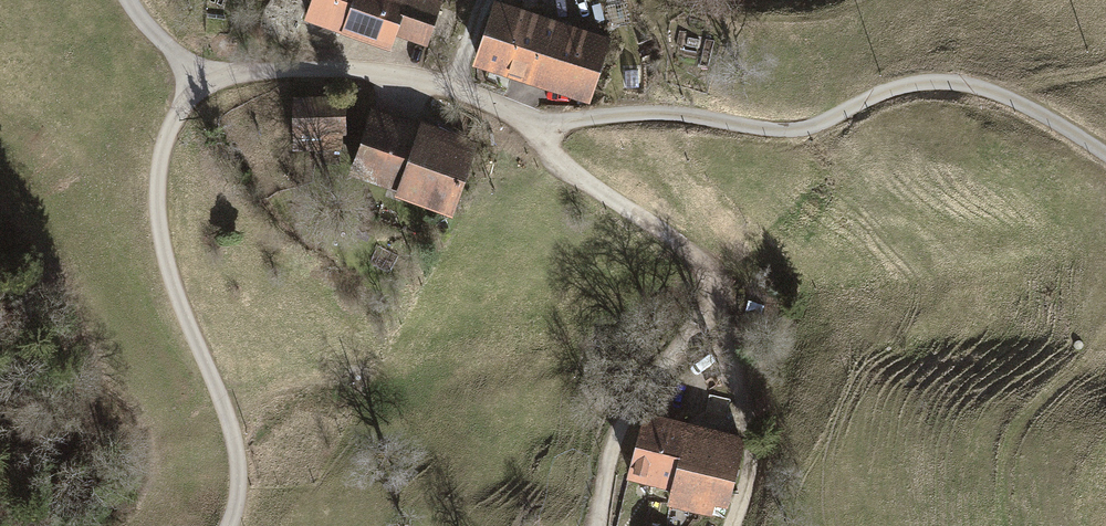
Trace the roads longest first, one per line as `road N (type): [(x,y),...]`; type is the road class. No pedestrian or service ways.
road 1 (unclassified): [(229,525),(242,498),(233,432),(180,319),(154,233),(151,179),(165,125),(195,84),(255,70),(346,68),(450,85),(535,132),(621,111),(768,129),(826,120),(885,89),(948,80),(1010,98),(1105,159)]
road 2 (track): [(535,132),(562,173),(680,244),(714,285),(753,422),(750,473),(732,525)]
road 3 (track): [(598,525),(610,457),(646,372),(725,323)]

